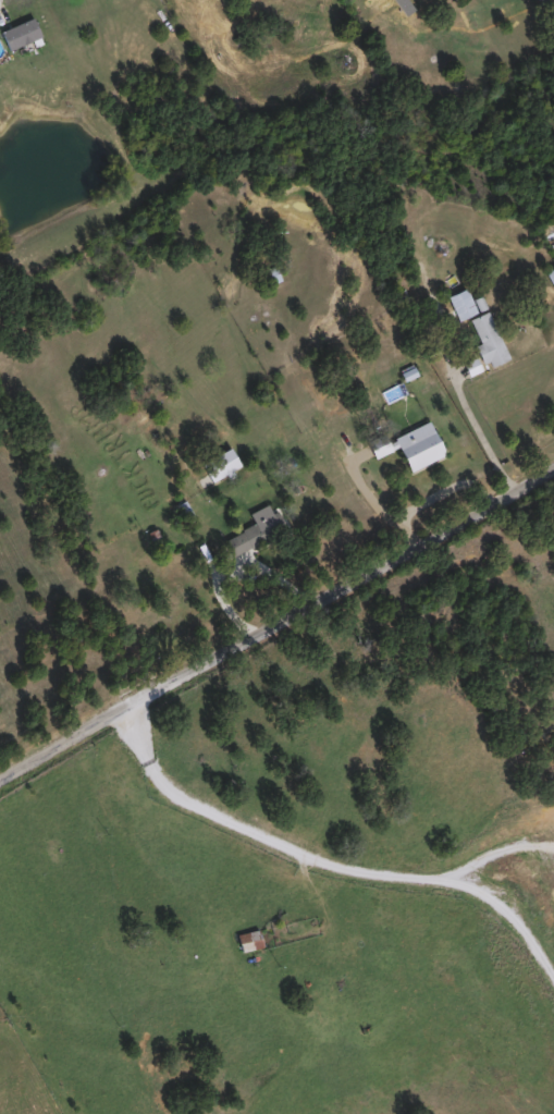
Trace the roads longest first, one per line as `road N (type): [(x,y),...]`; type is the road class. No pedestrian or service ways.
road 1 (residential): [(0,775),(553,462)]

